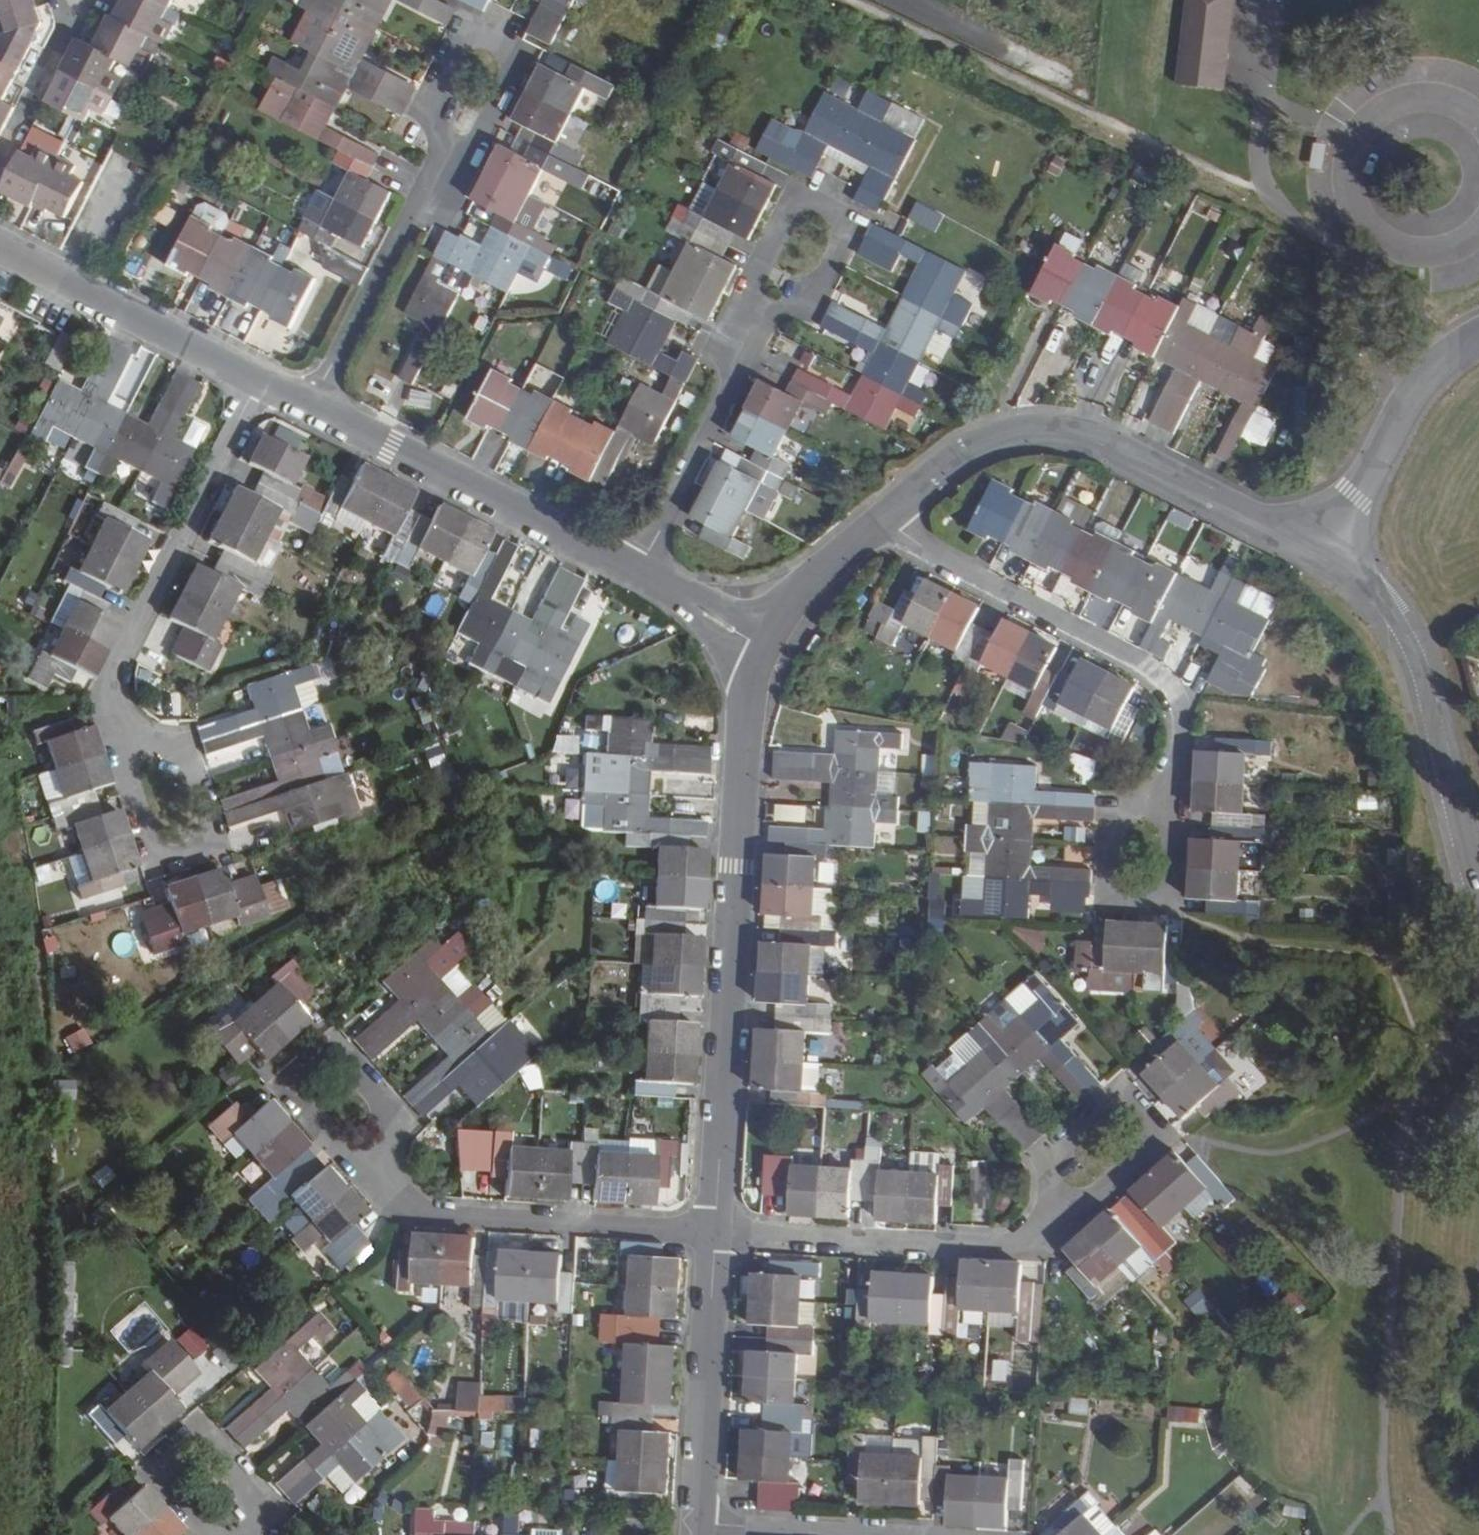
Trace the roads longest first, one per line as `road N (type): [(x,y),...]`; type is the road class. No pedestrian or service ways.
road 1 (residential): [(759,642),(737,867),(718,1230)]
road 2 (residential): [(172,813),(104,699),(105,684),(263,380)]
road 3 (residential): [(892,512),(982,441),(1052,429),(1089,434),(1323,549)]
road 4 (residential): [(1176,811),(1184,724),(1179,692),(1156,662),(923,544),(892,512)]
road 5 (residential): [(1478,890),(1401,627),(1323,549)]
road 6 (residential): [(477,72),(316,407)]
road 7 (residential): [(803,248),(637,570)]
road 8 (residential): [(316,407),(637,570)]
road 9 (residential): [(718,1230),(405,1210),(383,1172)]
road 10 (residential): [(718,1230),(988,1251),(1049,1227)]
road 11 (residential): [(383,1172),(396,1128),(338,1048),(328,1046),(275,1085),(320,1138),(346,1154)]
road 12 (residential): [(718,1230),(698,1525)]
road 13 (residential): [(0,245),(263,380)]
road 14 (residential): [(246,1534),(261,1505),(195,1426),(144,1470),(205,1534)]
road 15 (unclassified): [(1478,335),(1438,359),(1403,401),(1323,549)]
road 16 (residential): [(1162,1145),(1118,1089),(1054,1154),(1049,1227)]
road 17 (residential): [(1176,811),(1112,808),(1109,902),(1173,905)]
road 18 (residential): [(759,642),(814,575),(892,512)]
road 19 (residential): [(77,0),(0,156)]
road 20 (residential): [(849,1534),(698,1525)]
road 21 (residential): [(637,570),(759,642)]
road 22 (residential): [(1049,1227),(1162,1145)]

